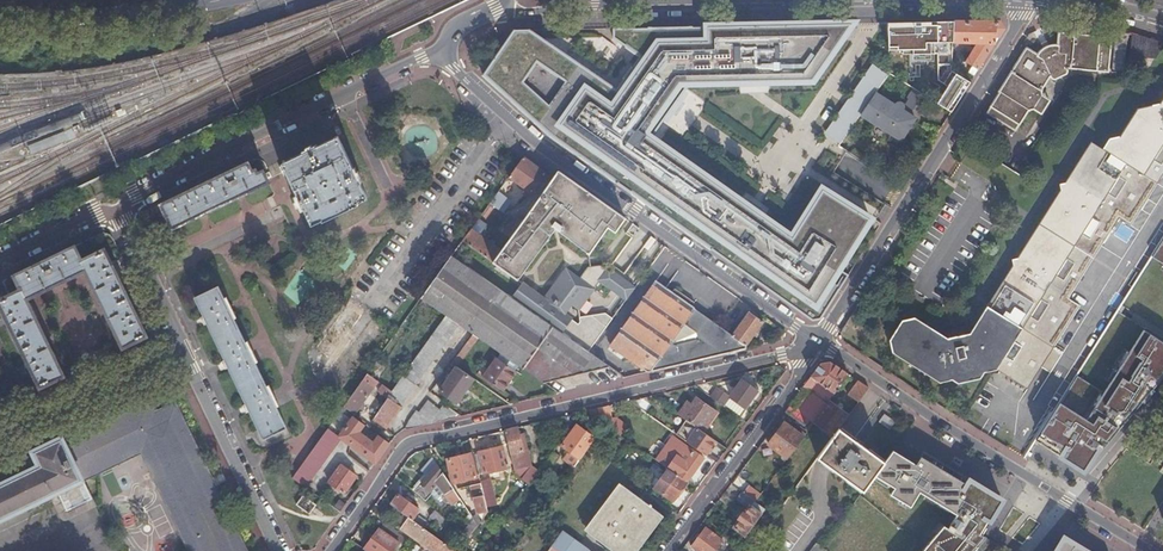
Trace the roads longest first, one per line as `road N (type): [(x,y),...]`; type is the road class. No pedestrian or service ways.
road 1 (residential): [(325,550),(405,443),(818,343)]
road 2 (residential): [(448,48),(454,69),(536,145),(818,343)]
road 3 (residential): [(818,343),(1018,28),(1017,0)]
road 4 (residential): [(818,343),(1157,550)]
road 5 (residential): [(448,48),(135,196),(119,214)]
road 6 (residential): [(818,343),(667,550)]
road 7 (tertiary): [(0,25),(233,0)]
road 8 (residential): [(187,351),(280,550)]
road 9 (residential): [(0,439),(187,351)]
road 10 (residential): [(119,214),(187,351)]
road 11 (residential): [(119,214),(96,213),(0,258)]
road 12 (residential): [(706,0),(579,2)]
road 13 (residential): [(1162,23),(1045,0)]

